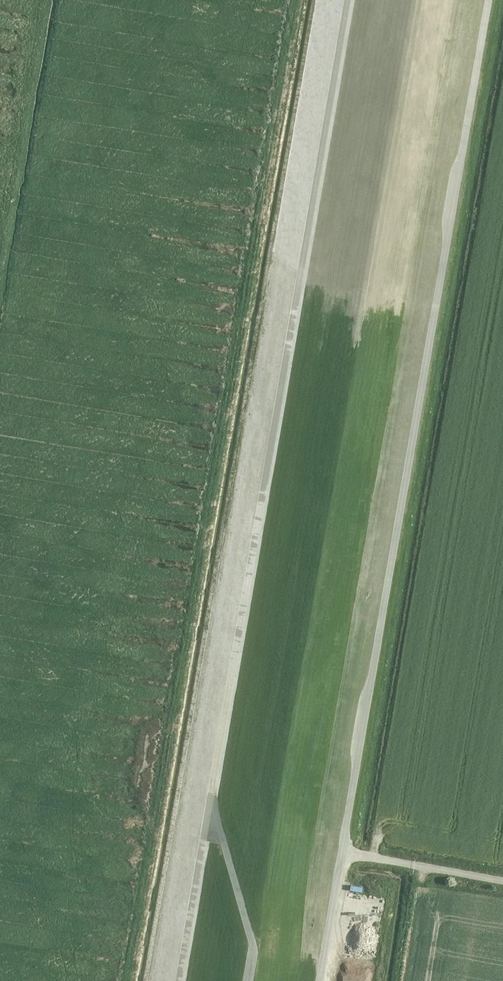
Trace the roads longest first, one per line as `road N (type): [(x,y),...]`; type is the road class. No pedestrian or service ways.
road 1 (track): [(313,980),(491,0)]
road 2 (track): [(353,0),(253,526),(183,980)]
road 3 (track): [(362,848),(371,856),(502,880)]

